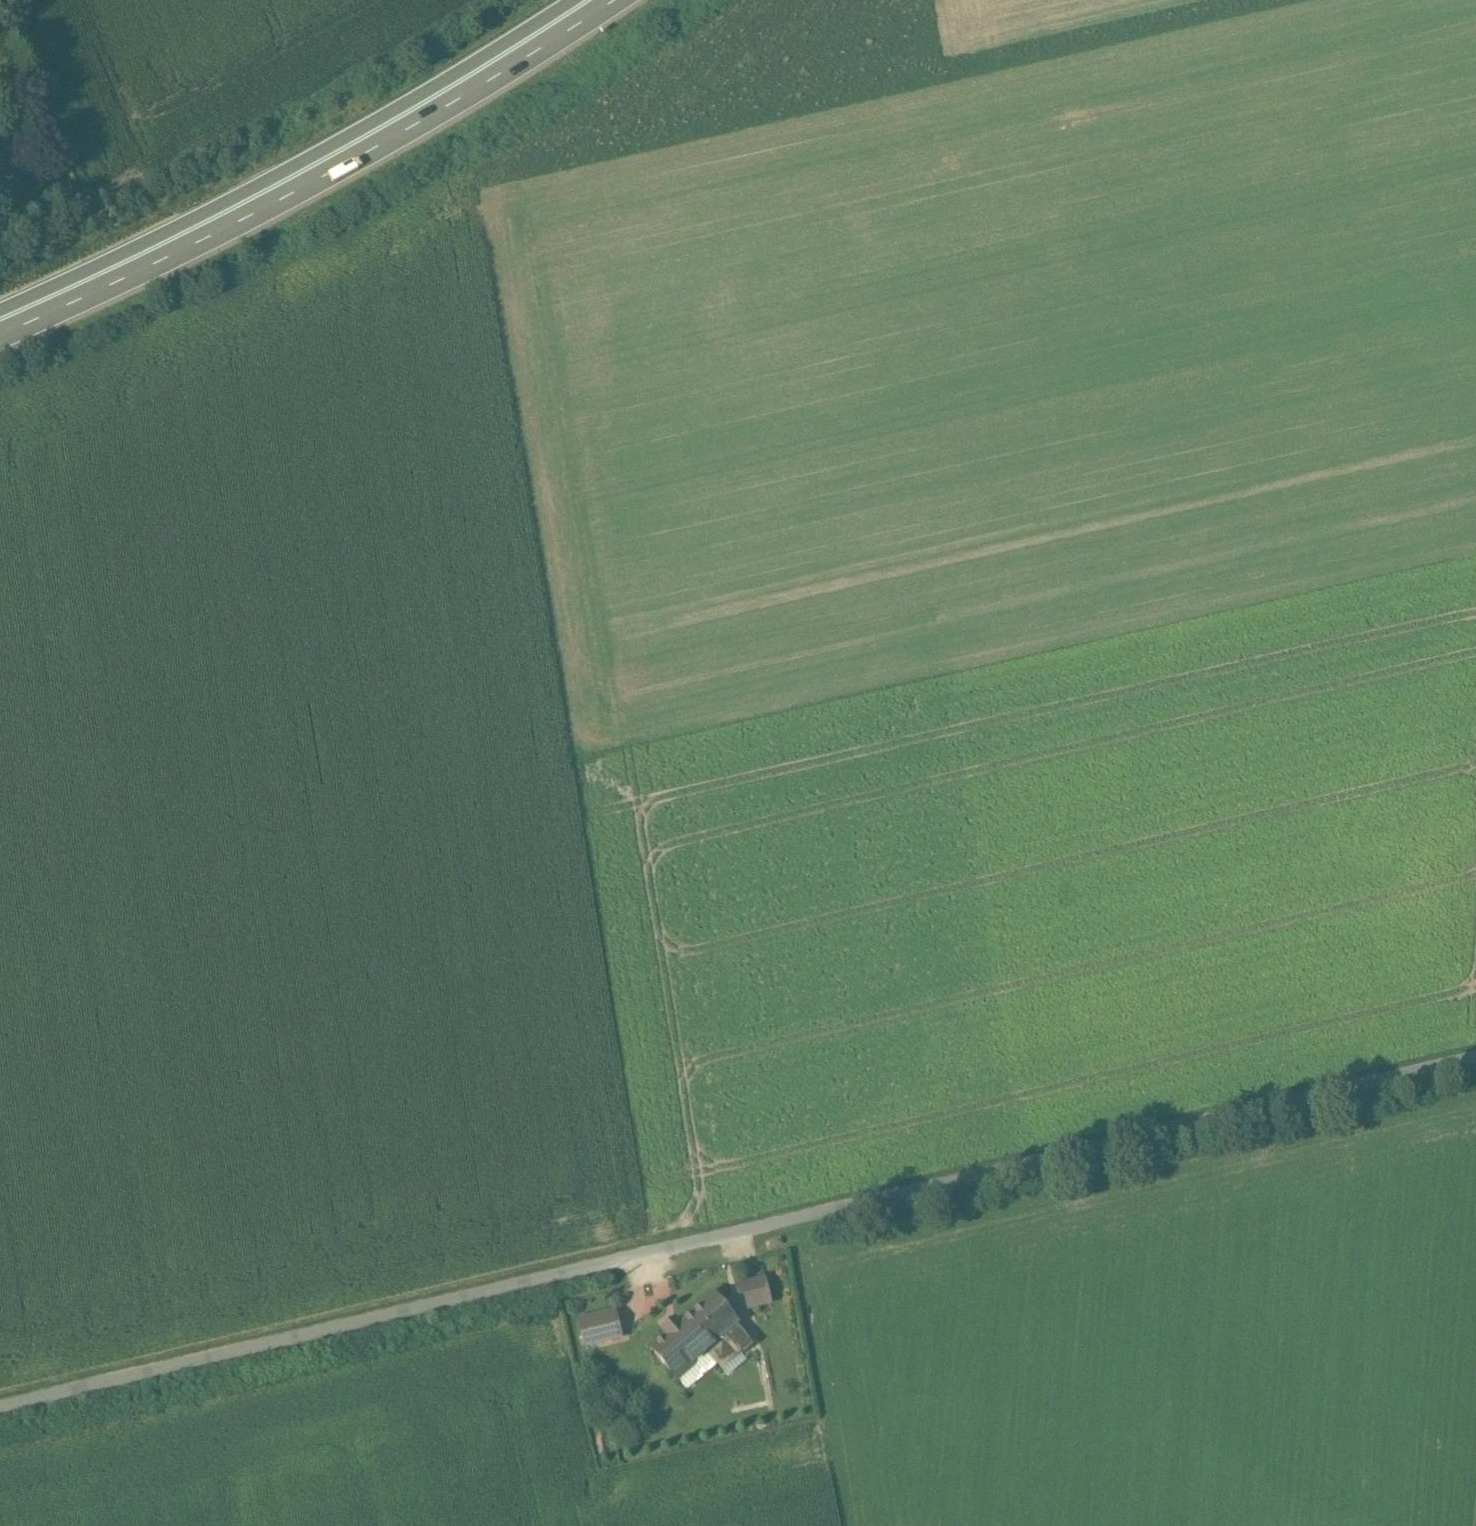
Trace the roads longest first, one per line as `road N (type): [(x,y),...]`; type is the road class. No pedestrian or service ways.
road 1 (unclassified): [(0,1406),(1475,1056)]
road 2 (trunk): [(599,0),(405,126),(159,258),(0,325)]

